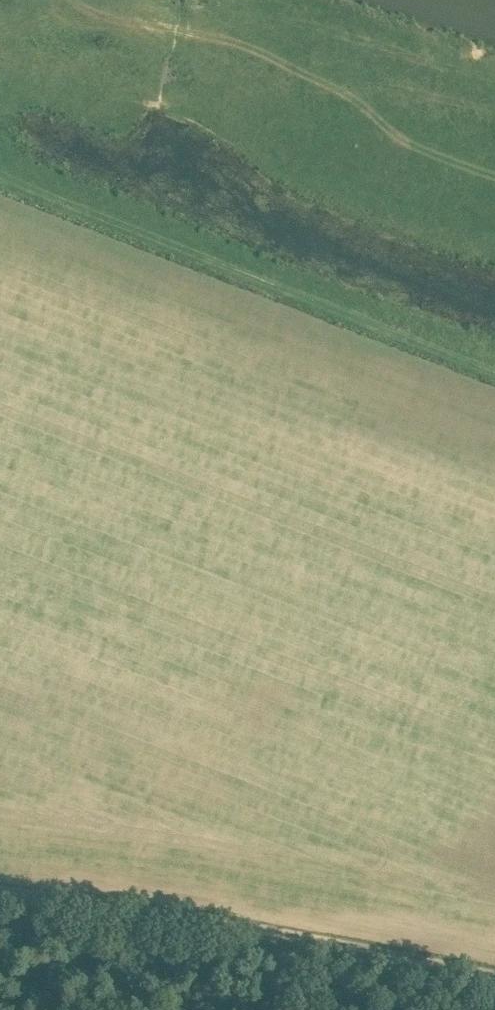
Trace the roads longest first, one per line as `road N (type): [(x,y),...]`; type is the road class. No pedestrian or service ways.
road 1 (track): [(0,895),(494,988)]

